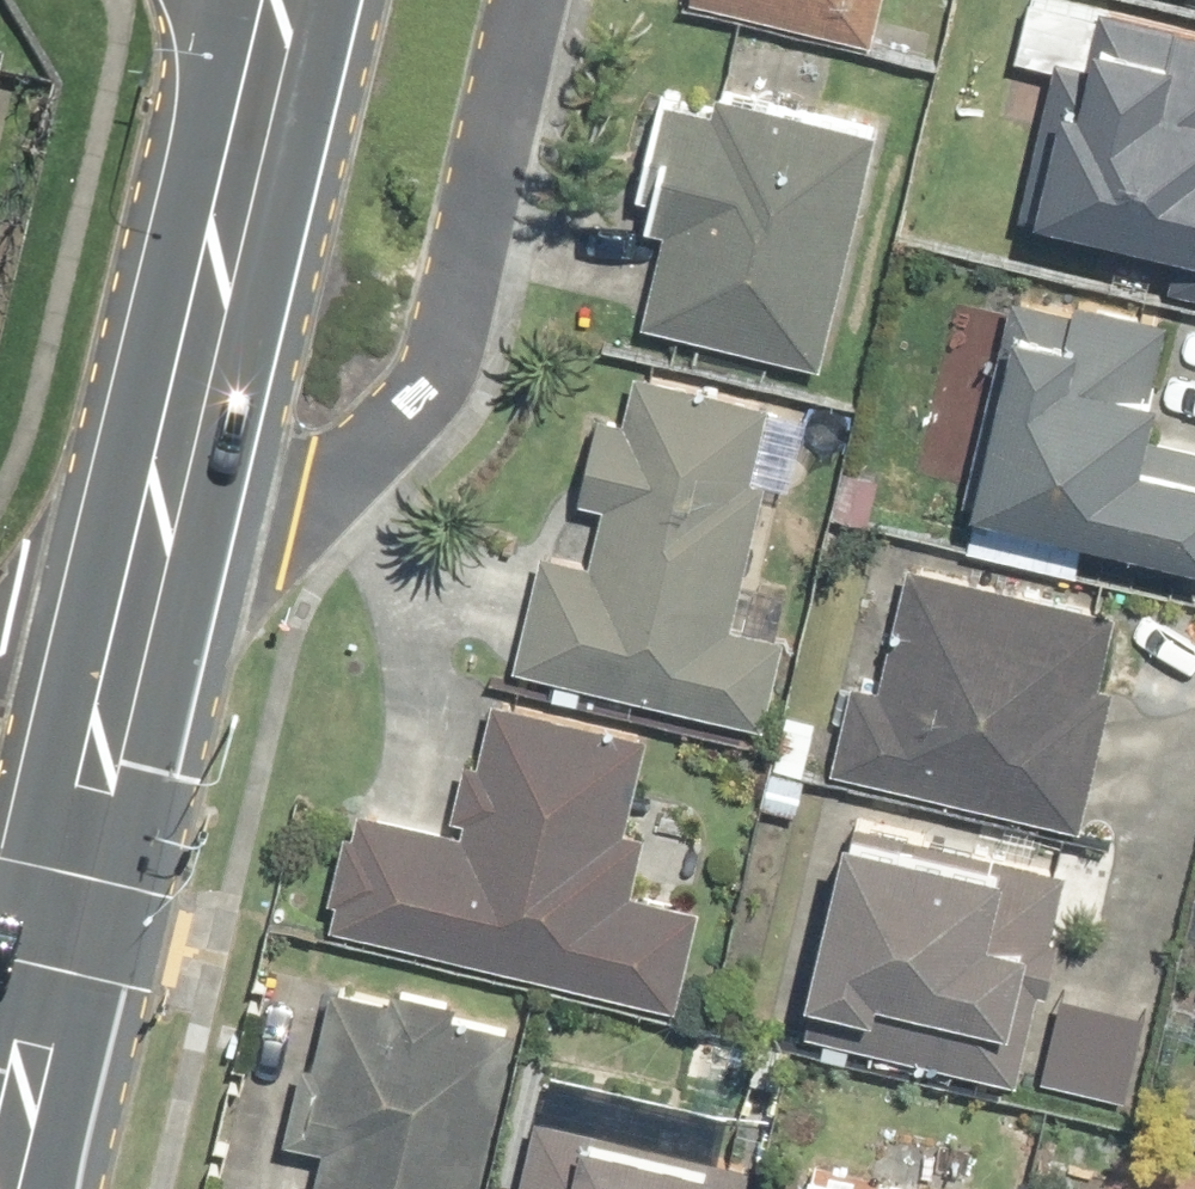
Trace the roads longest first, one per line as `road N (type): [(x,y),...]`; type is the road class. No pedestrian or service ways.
road 1 (residential): [(513,0),(418,389),(155,501)]
road 2 (secondary): [(121,592),(0,1180)]
road 3 (secondary): [(264,0),(155,501)]
road 4 (residential): [(0,658),(121,592)]

